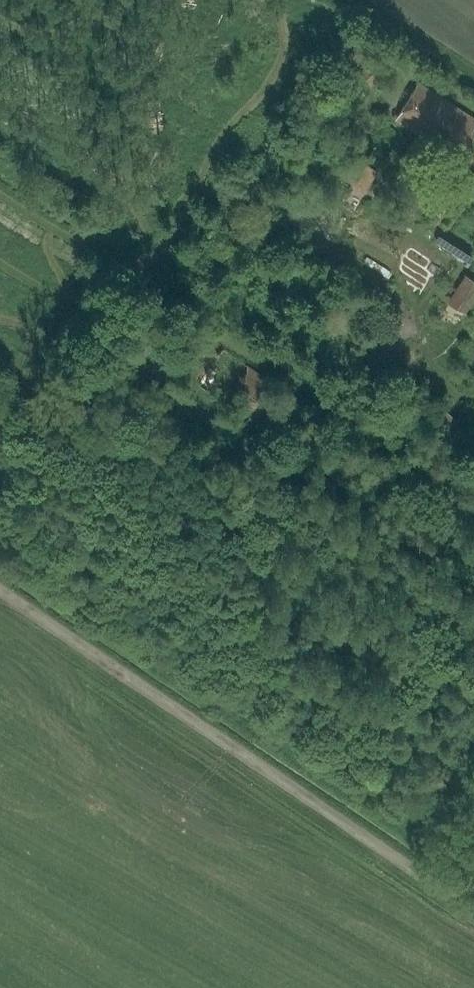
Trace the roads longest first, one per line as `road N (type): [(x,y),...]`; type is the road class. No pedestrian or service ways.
road 1 (track): [(473,912),(0,590)]
road 2 (track): [(297,386),(473,510)]

